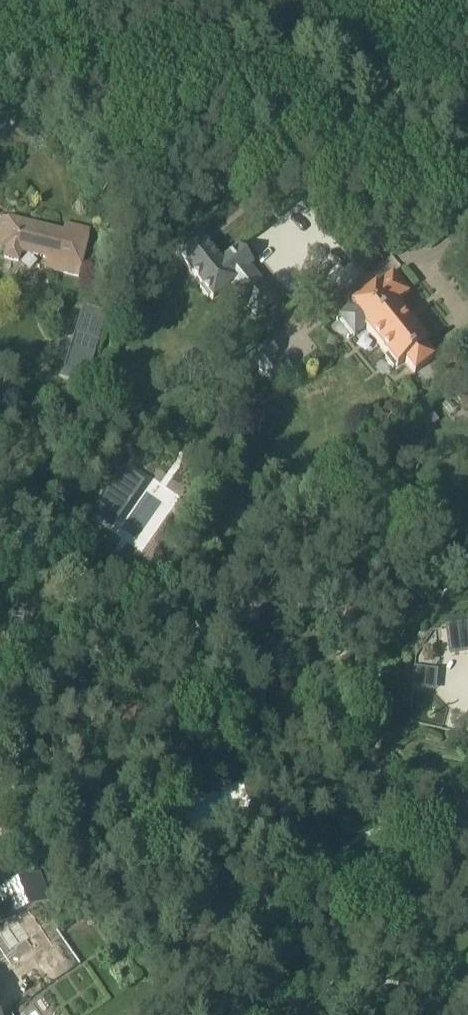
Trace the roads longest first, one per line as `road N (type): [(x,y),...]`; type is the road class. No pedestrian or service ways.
road 1 (unclassified): [(467,221),(355,150),(122,52),(0,30)]

